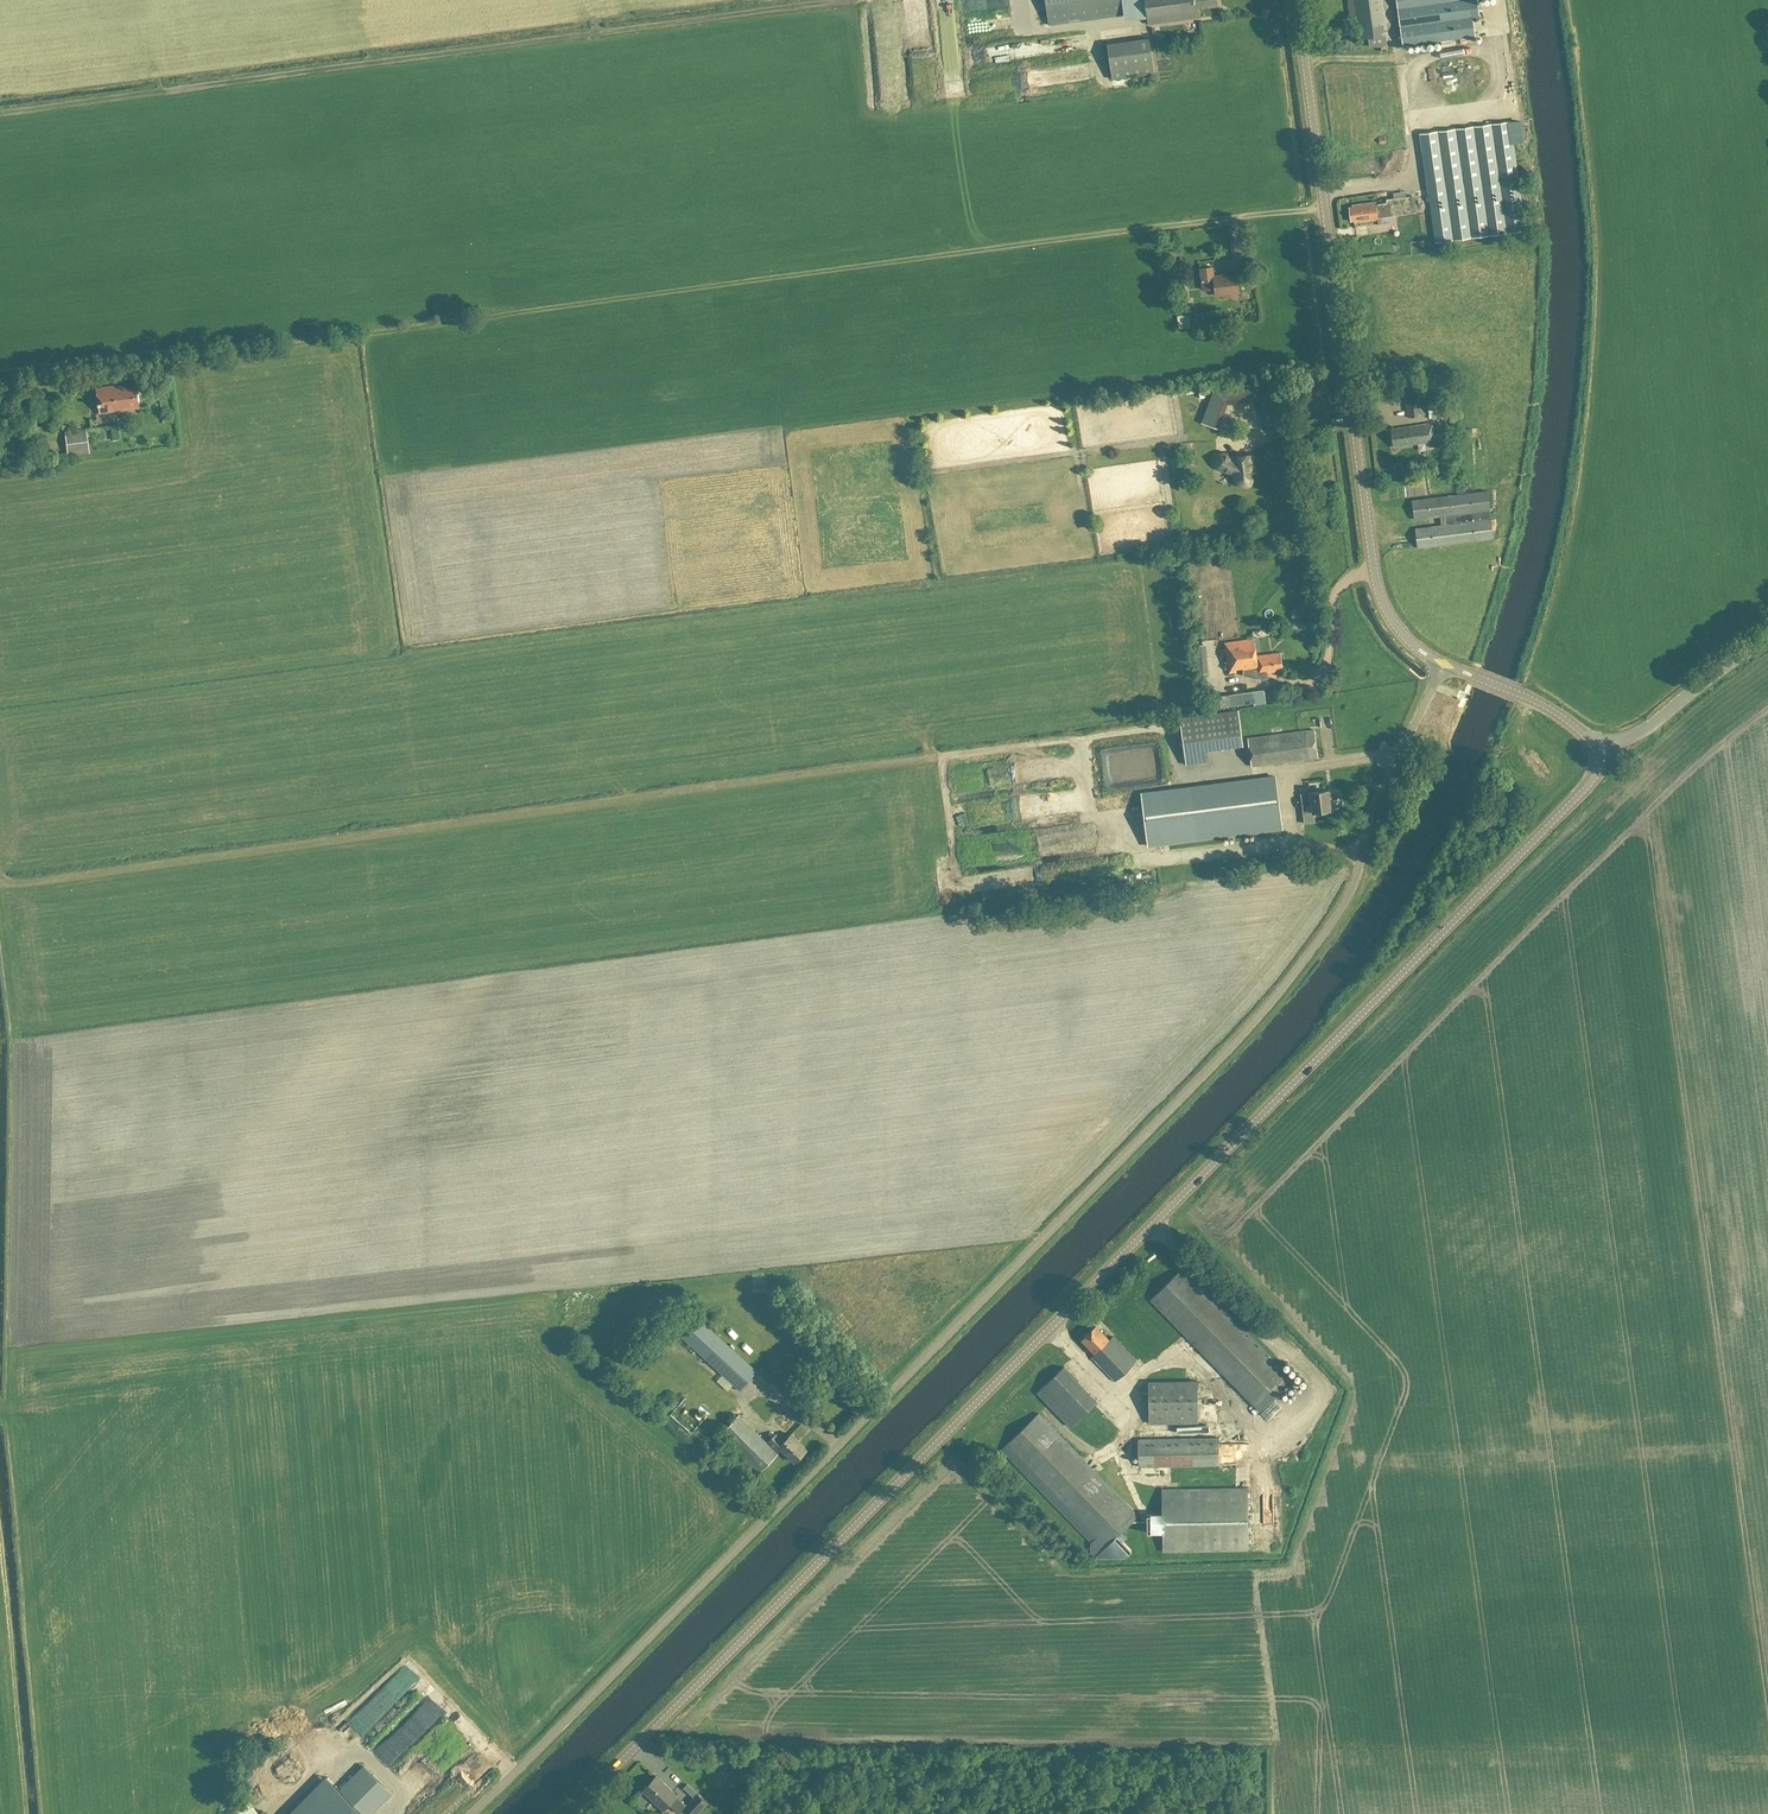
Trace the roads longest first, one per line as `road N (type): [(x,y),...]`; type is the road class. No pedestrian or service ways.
road 1 (unclassified): [(473,1813),(1297,972),(1349,894),(1376,802),(1443,665)]
road 2 (tertiary): [(577,1813),(1492,888),(1589,783),(1596,748)]
road 3 (track): [(1085,737),(0,884)]
road 4 (track): [(0,114),(850,0)]
road 5 (tertiary): [(1443,665),(1403,635),(1376,584),(1296,0)]
road 6 (unclassified): [(1596,748),(1652,725),(1767,638)]
road 7 (tertiary): [(1596,748),(1540,704),(1443,665)]

